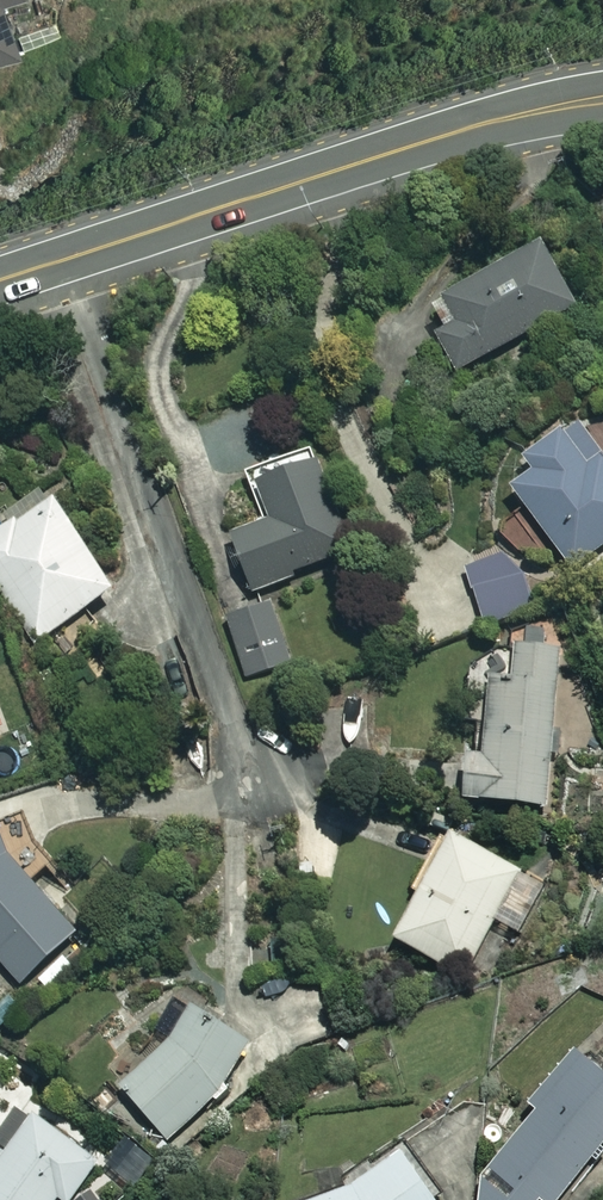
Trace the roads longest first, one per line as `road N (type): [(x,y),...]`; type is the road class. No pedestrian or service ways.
road 1 (tertiary): [(602,100),(424,142),(0,280)]

